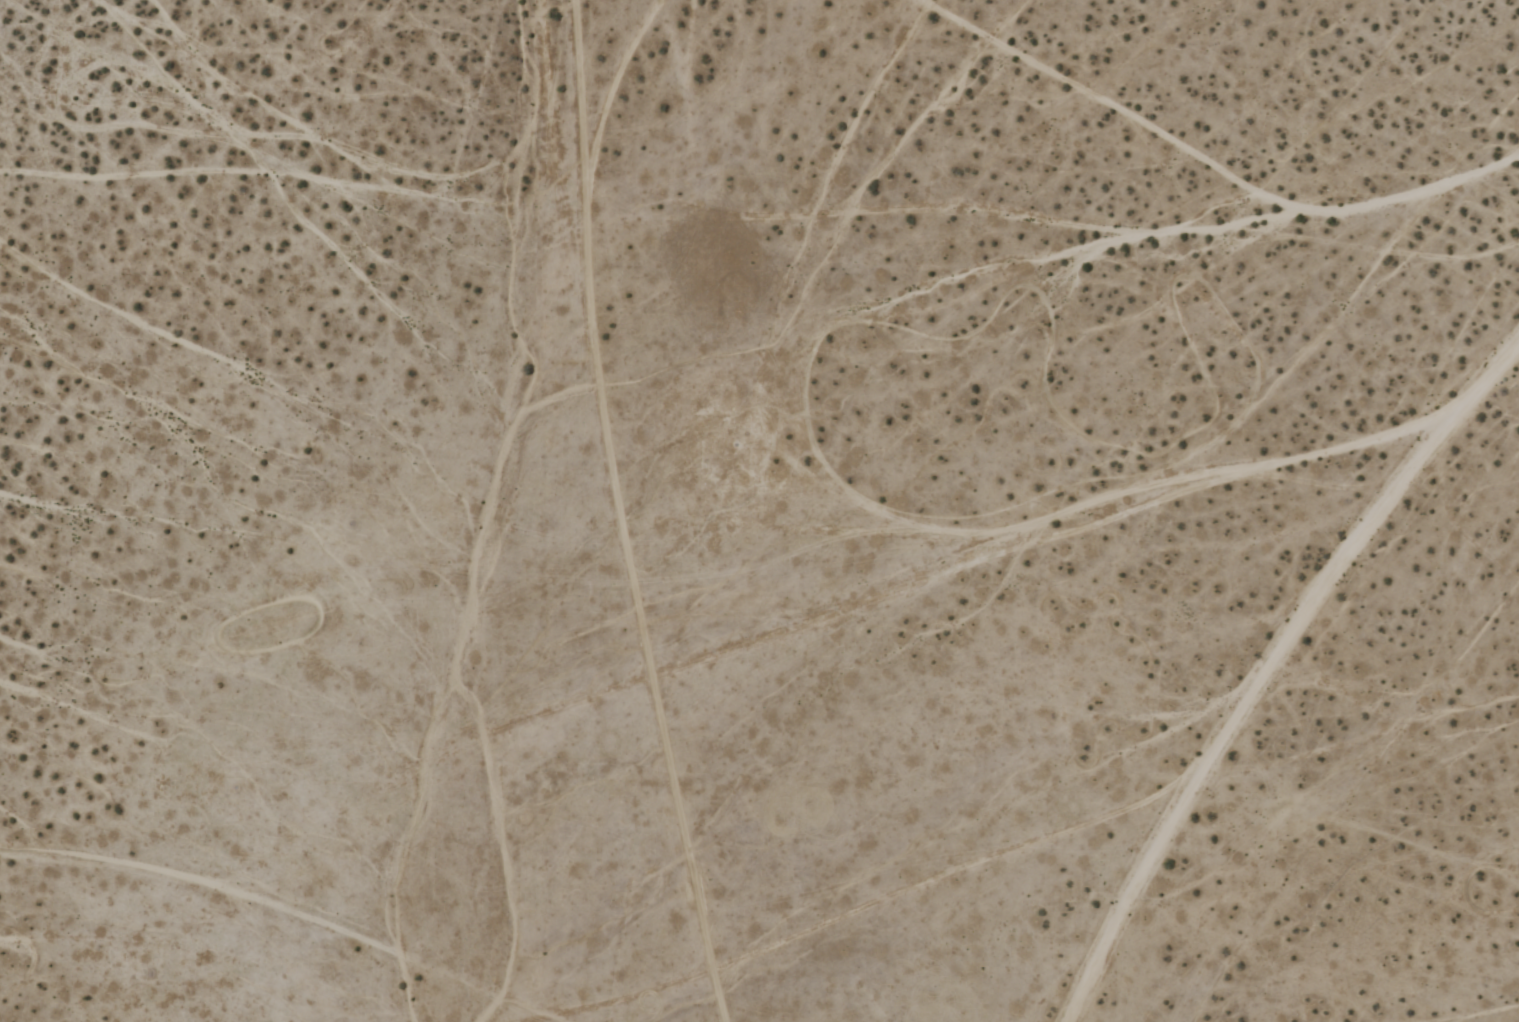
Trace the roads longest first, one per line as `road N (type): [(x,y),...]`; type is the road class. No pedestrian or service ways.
road 1 (track): [(1072,1021),(1187,804),(1294,633),(1518,349)]
road 2 (track): [(562,1021),(212,887),(68,859),(0,857)]

